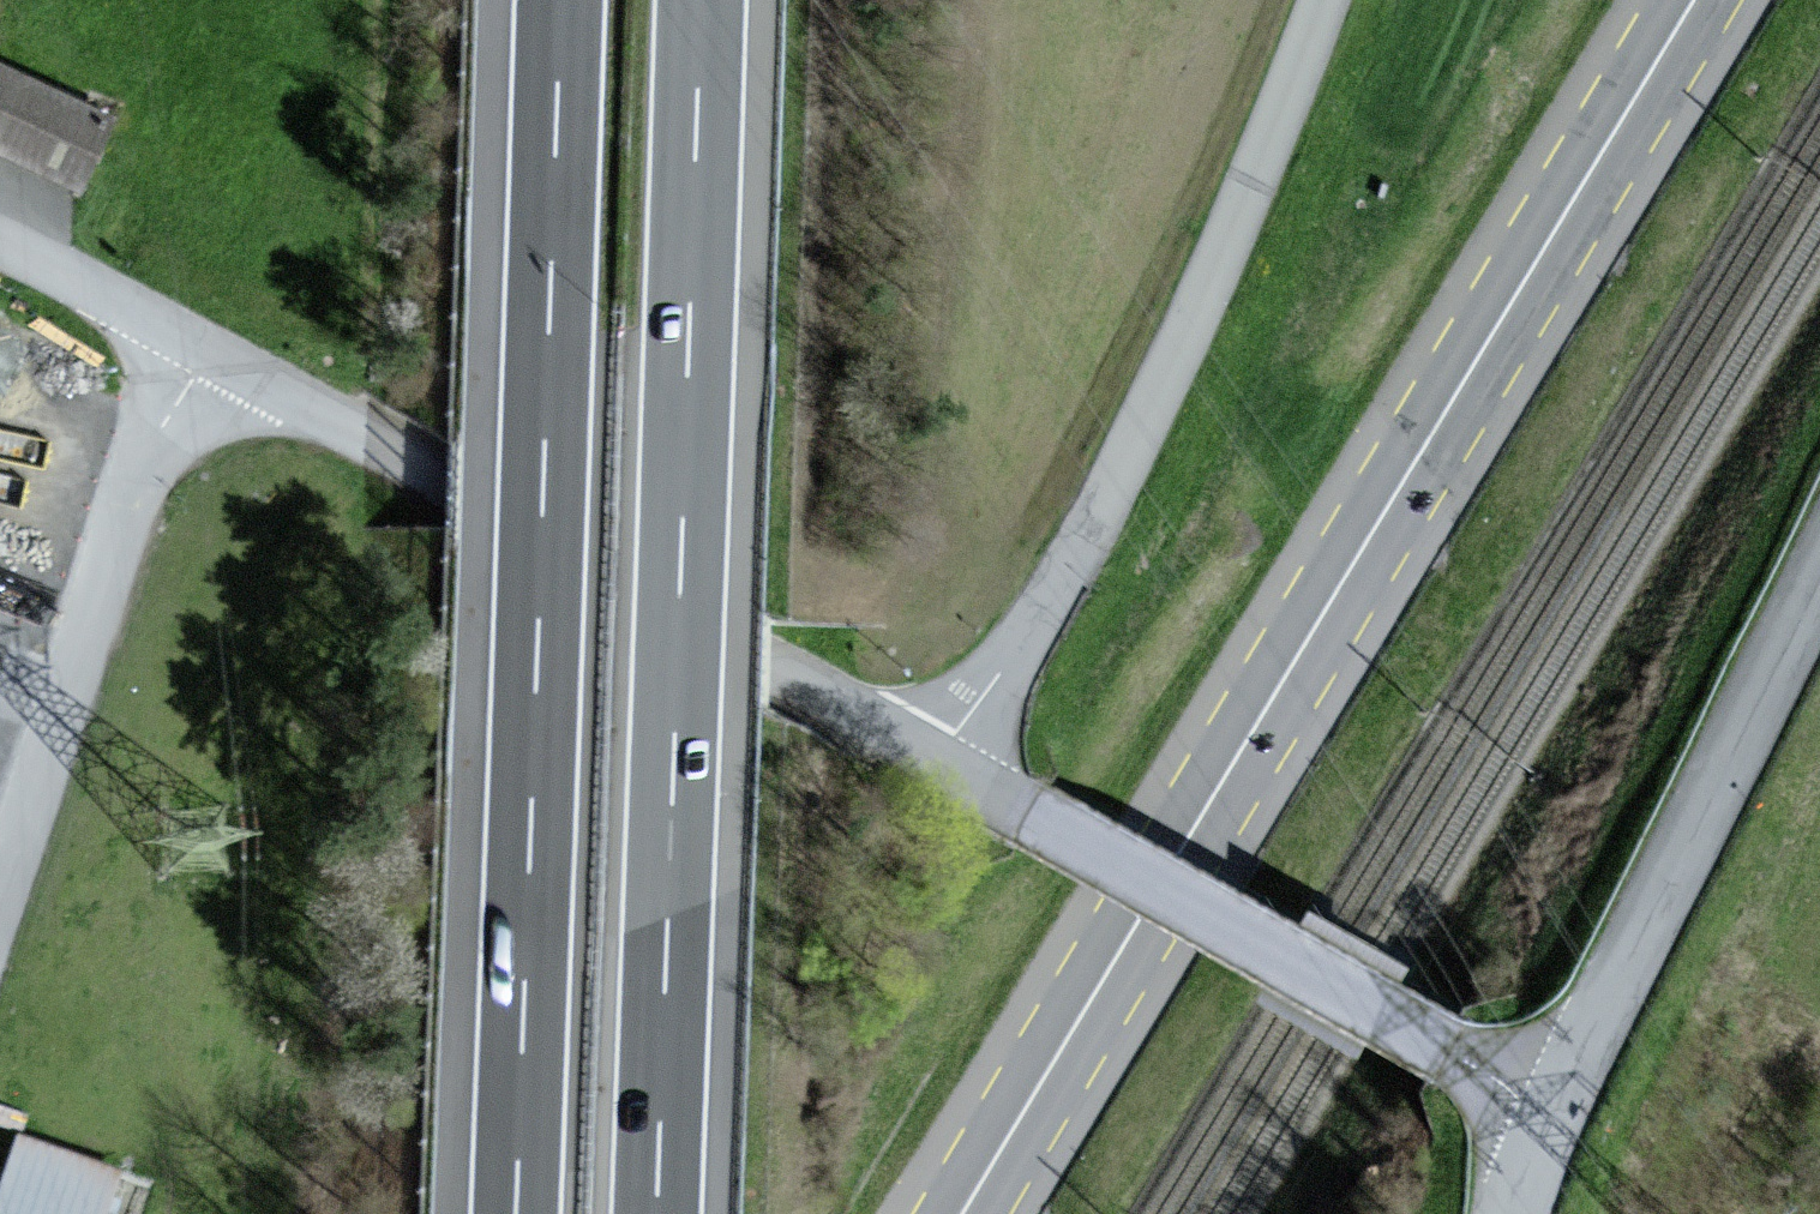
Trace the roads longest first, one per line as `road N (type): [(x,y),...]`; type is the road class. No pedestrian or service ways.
road 1 (primary): [(958,1213),(1695,0)]
road 2 (motorway): [(658,1213),(701,0)]
road 3 (motorway): [(557,0),(515,1213)]
road 4 (residential): [(943,768),(1071,568),(1180,358),(1277,137),(1326,0)]
road 5 (unclassified): [(943,768),(199,347)]
road 6 (unclassified): [(1549,1109),(943,768)]
road 7 (residential): [(0,890),(117,544),(199,347)]
road 8 (unclassified): [(199,347),(0,243)]

